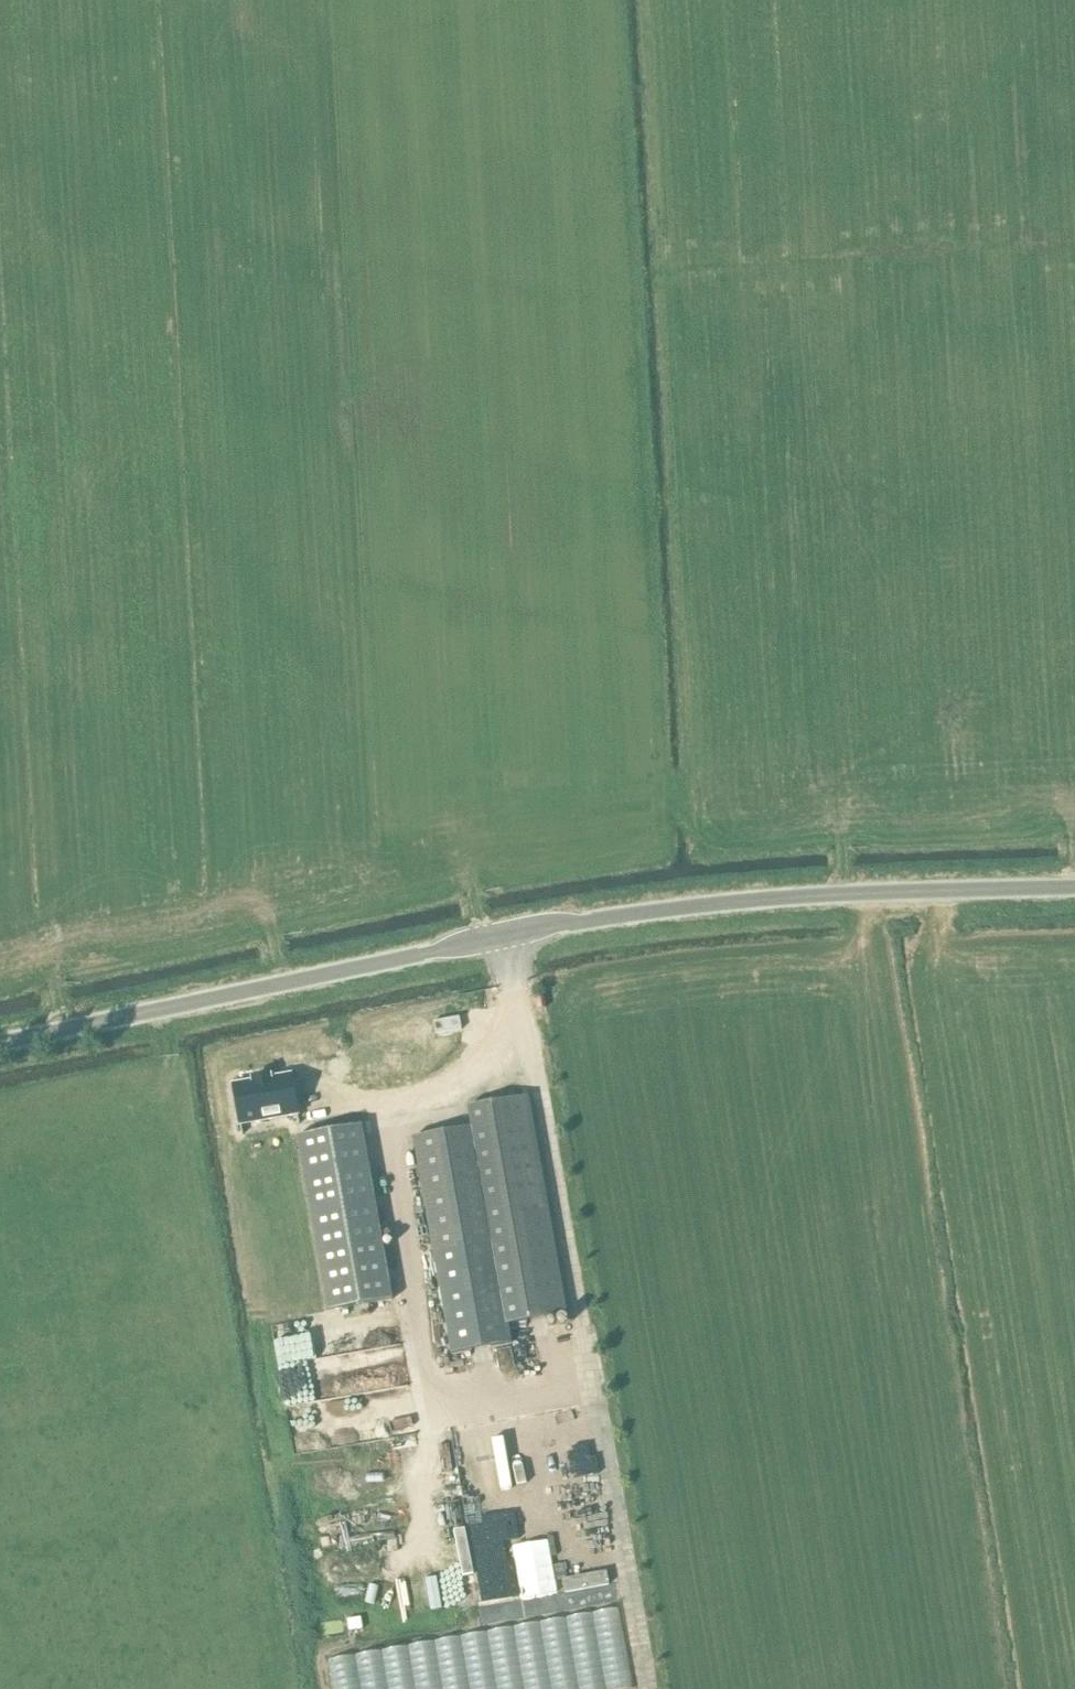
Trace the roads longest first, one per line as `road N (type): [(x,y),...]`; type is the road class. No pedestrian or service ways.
road 1 (unclassified): [(0,1044),(535,933),(916,886),(1074,882)]

